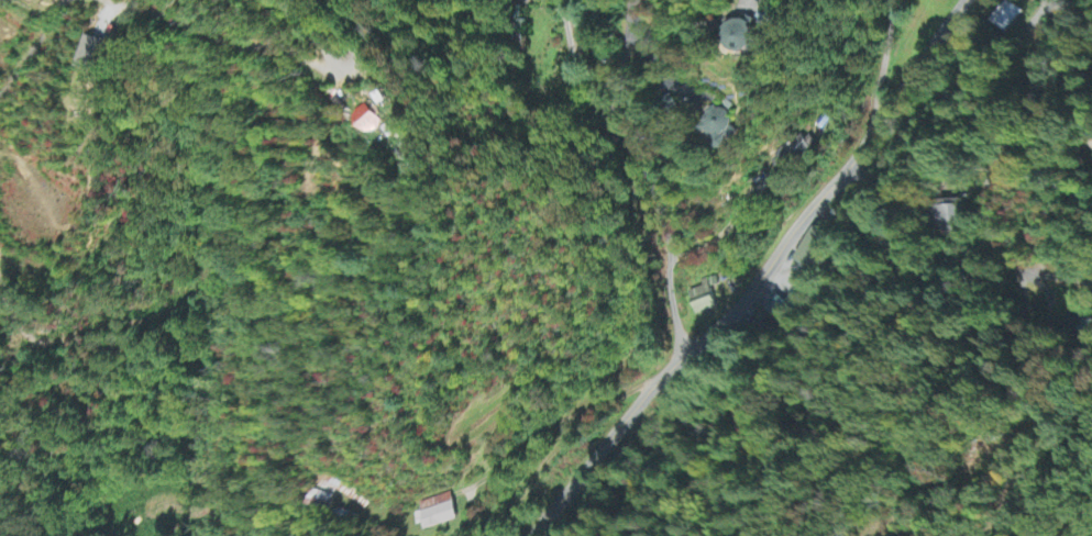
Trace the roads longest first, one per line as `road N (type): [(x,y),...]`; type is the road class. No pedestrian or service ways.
road 1 (residential): [(959,489),(935,516),(906,520),(923,483),(924,387),(1001,338),(1035,289),(1032,219),(1049,147),(1047,83),(1069,0)]
road 2 (residential): [(526,535),(604,438),(740,300),(857,148)]
road 3 (residential): [(682,353),(655,200),(509,0)]
road 4 (residential): [(862,182),(864,250),(827,331),(812,401),(746,462),(729,507)]
road 5 (residential): [(1043,0),(873,177),(862,182),(841,171)]
road 6 (residential): [(91,0),(349,62)]
road 7 (residential): [(857,148),(958,0)]
road 8 (residential): [(884,0),(869,131)]

